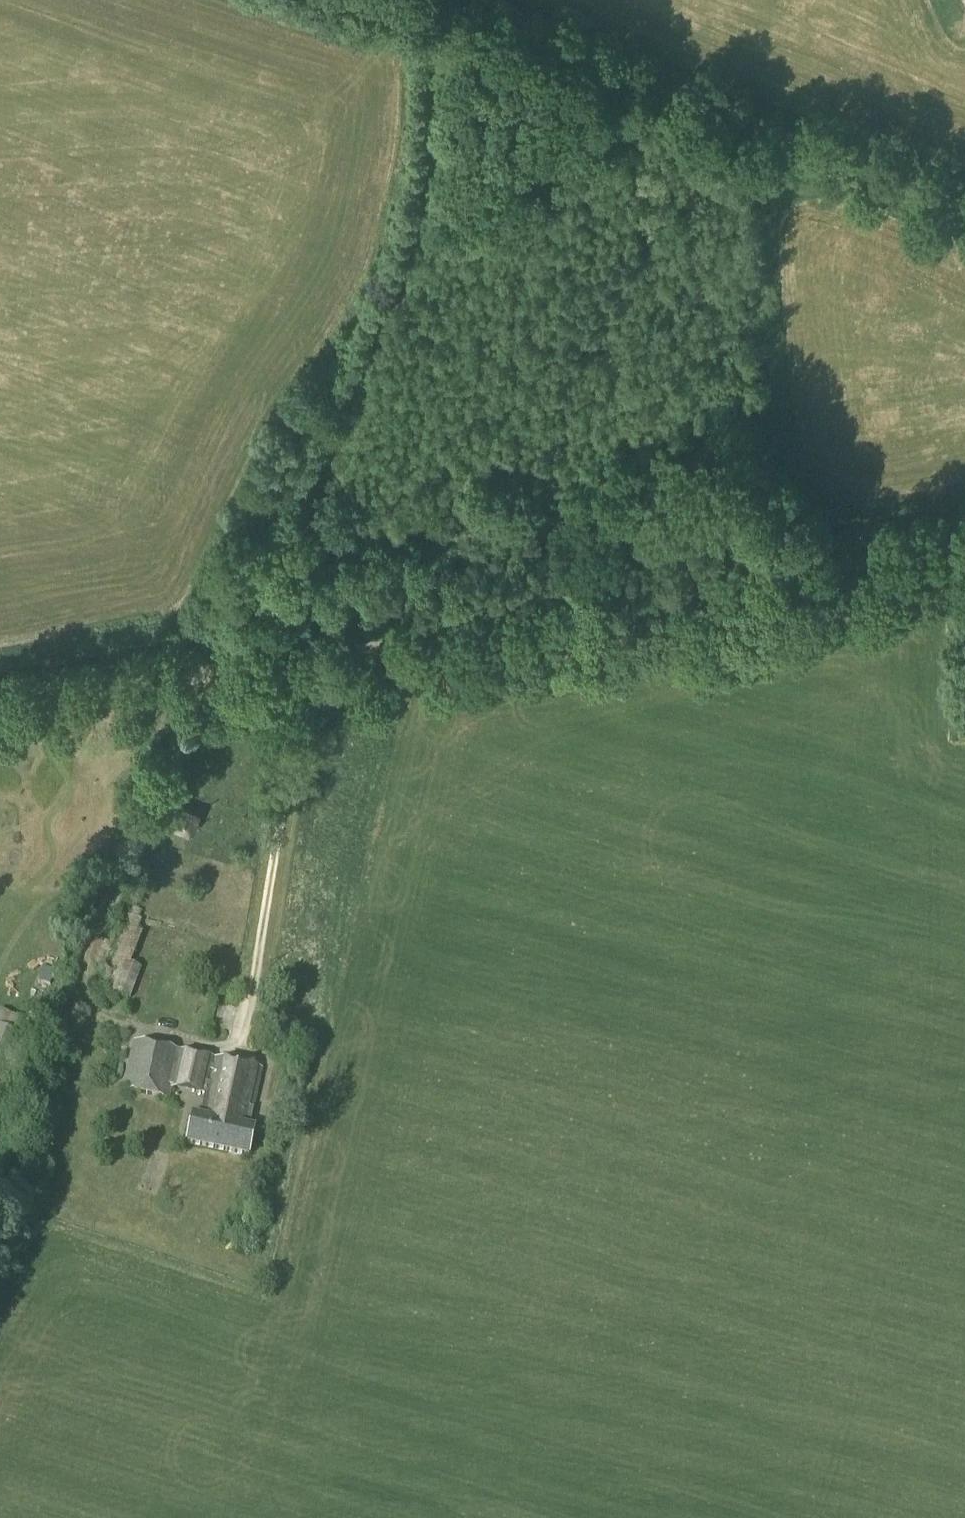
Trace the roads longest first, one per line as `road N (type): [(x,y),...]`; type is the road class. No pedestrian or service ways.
road 1 (unclassified): [(0,716),(964,549)]
road 2 (unclassified): [(964,210),(415,0)]

